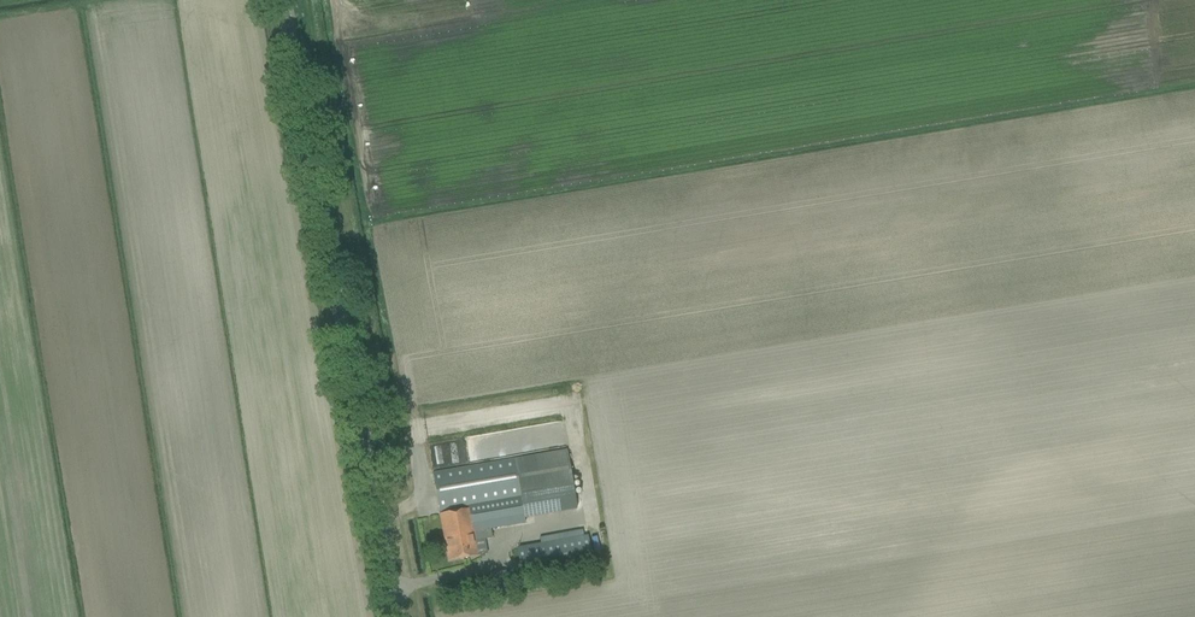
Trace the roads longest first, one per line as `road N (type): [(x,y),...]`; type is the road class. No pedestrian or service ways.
road 1 (unclassified): [(399,616),(285,0)]

